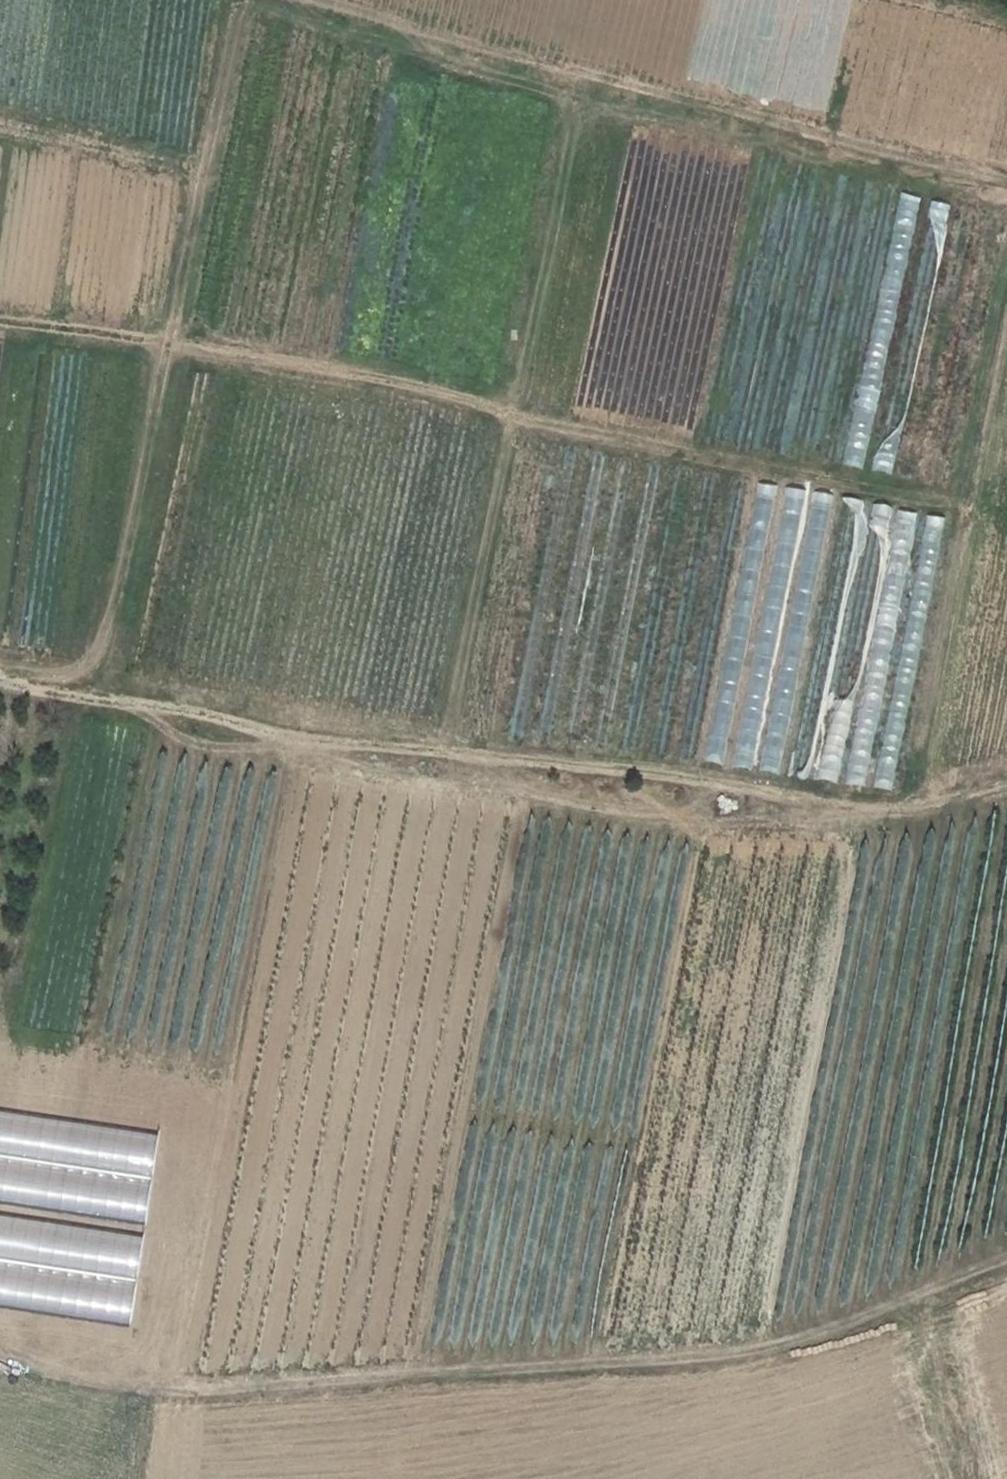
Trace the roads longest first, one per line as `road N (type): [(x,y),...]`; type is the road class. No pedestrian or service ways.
road 1 (track): [(0,692),(344,753),(905,808),(1006,776)]

